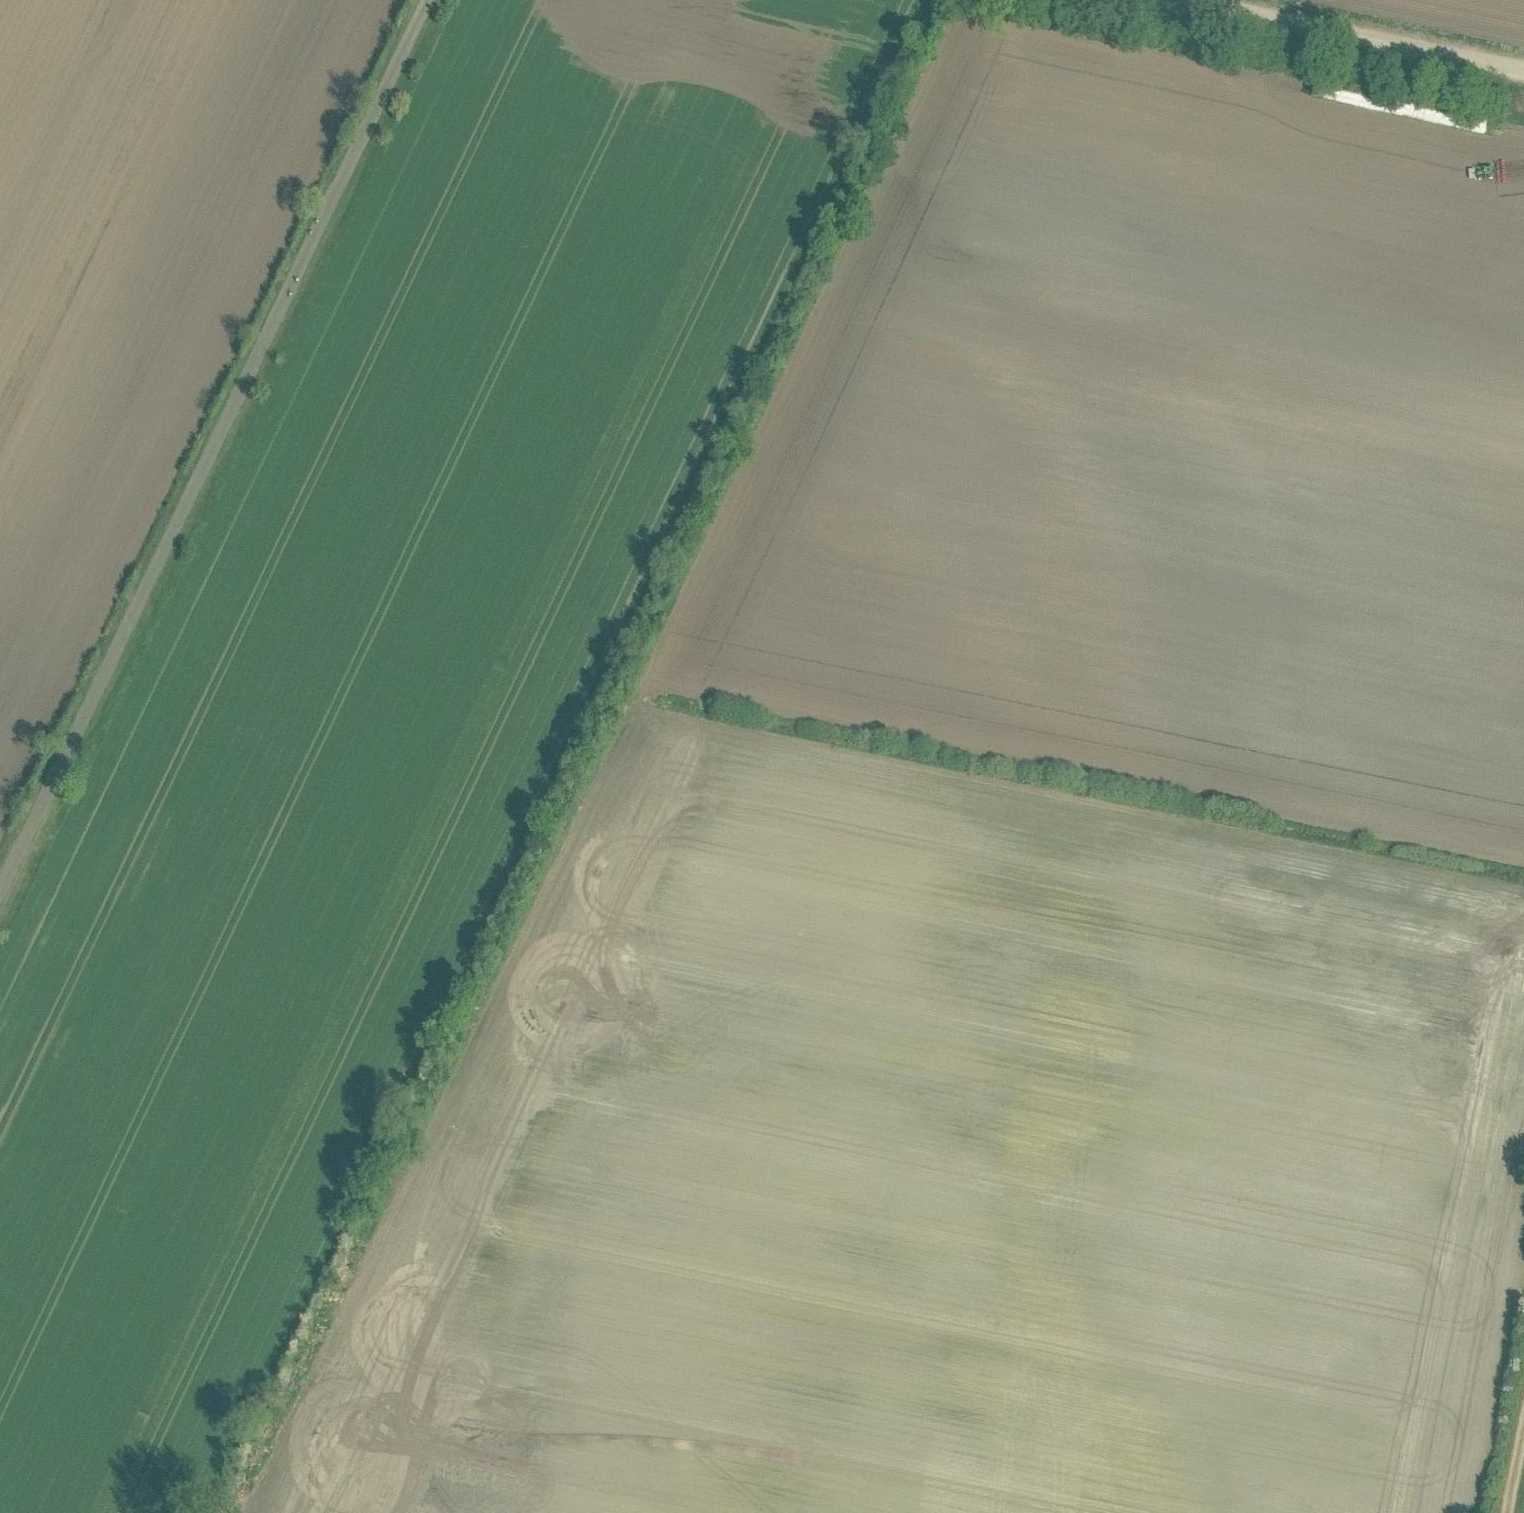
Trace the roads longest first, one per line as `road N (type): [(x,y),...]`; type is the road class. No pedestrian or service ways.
road 1 (unclassified): [(439,0),(0,913)]
road 2 (unclassified): [(1197,0),(1523,71)]

